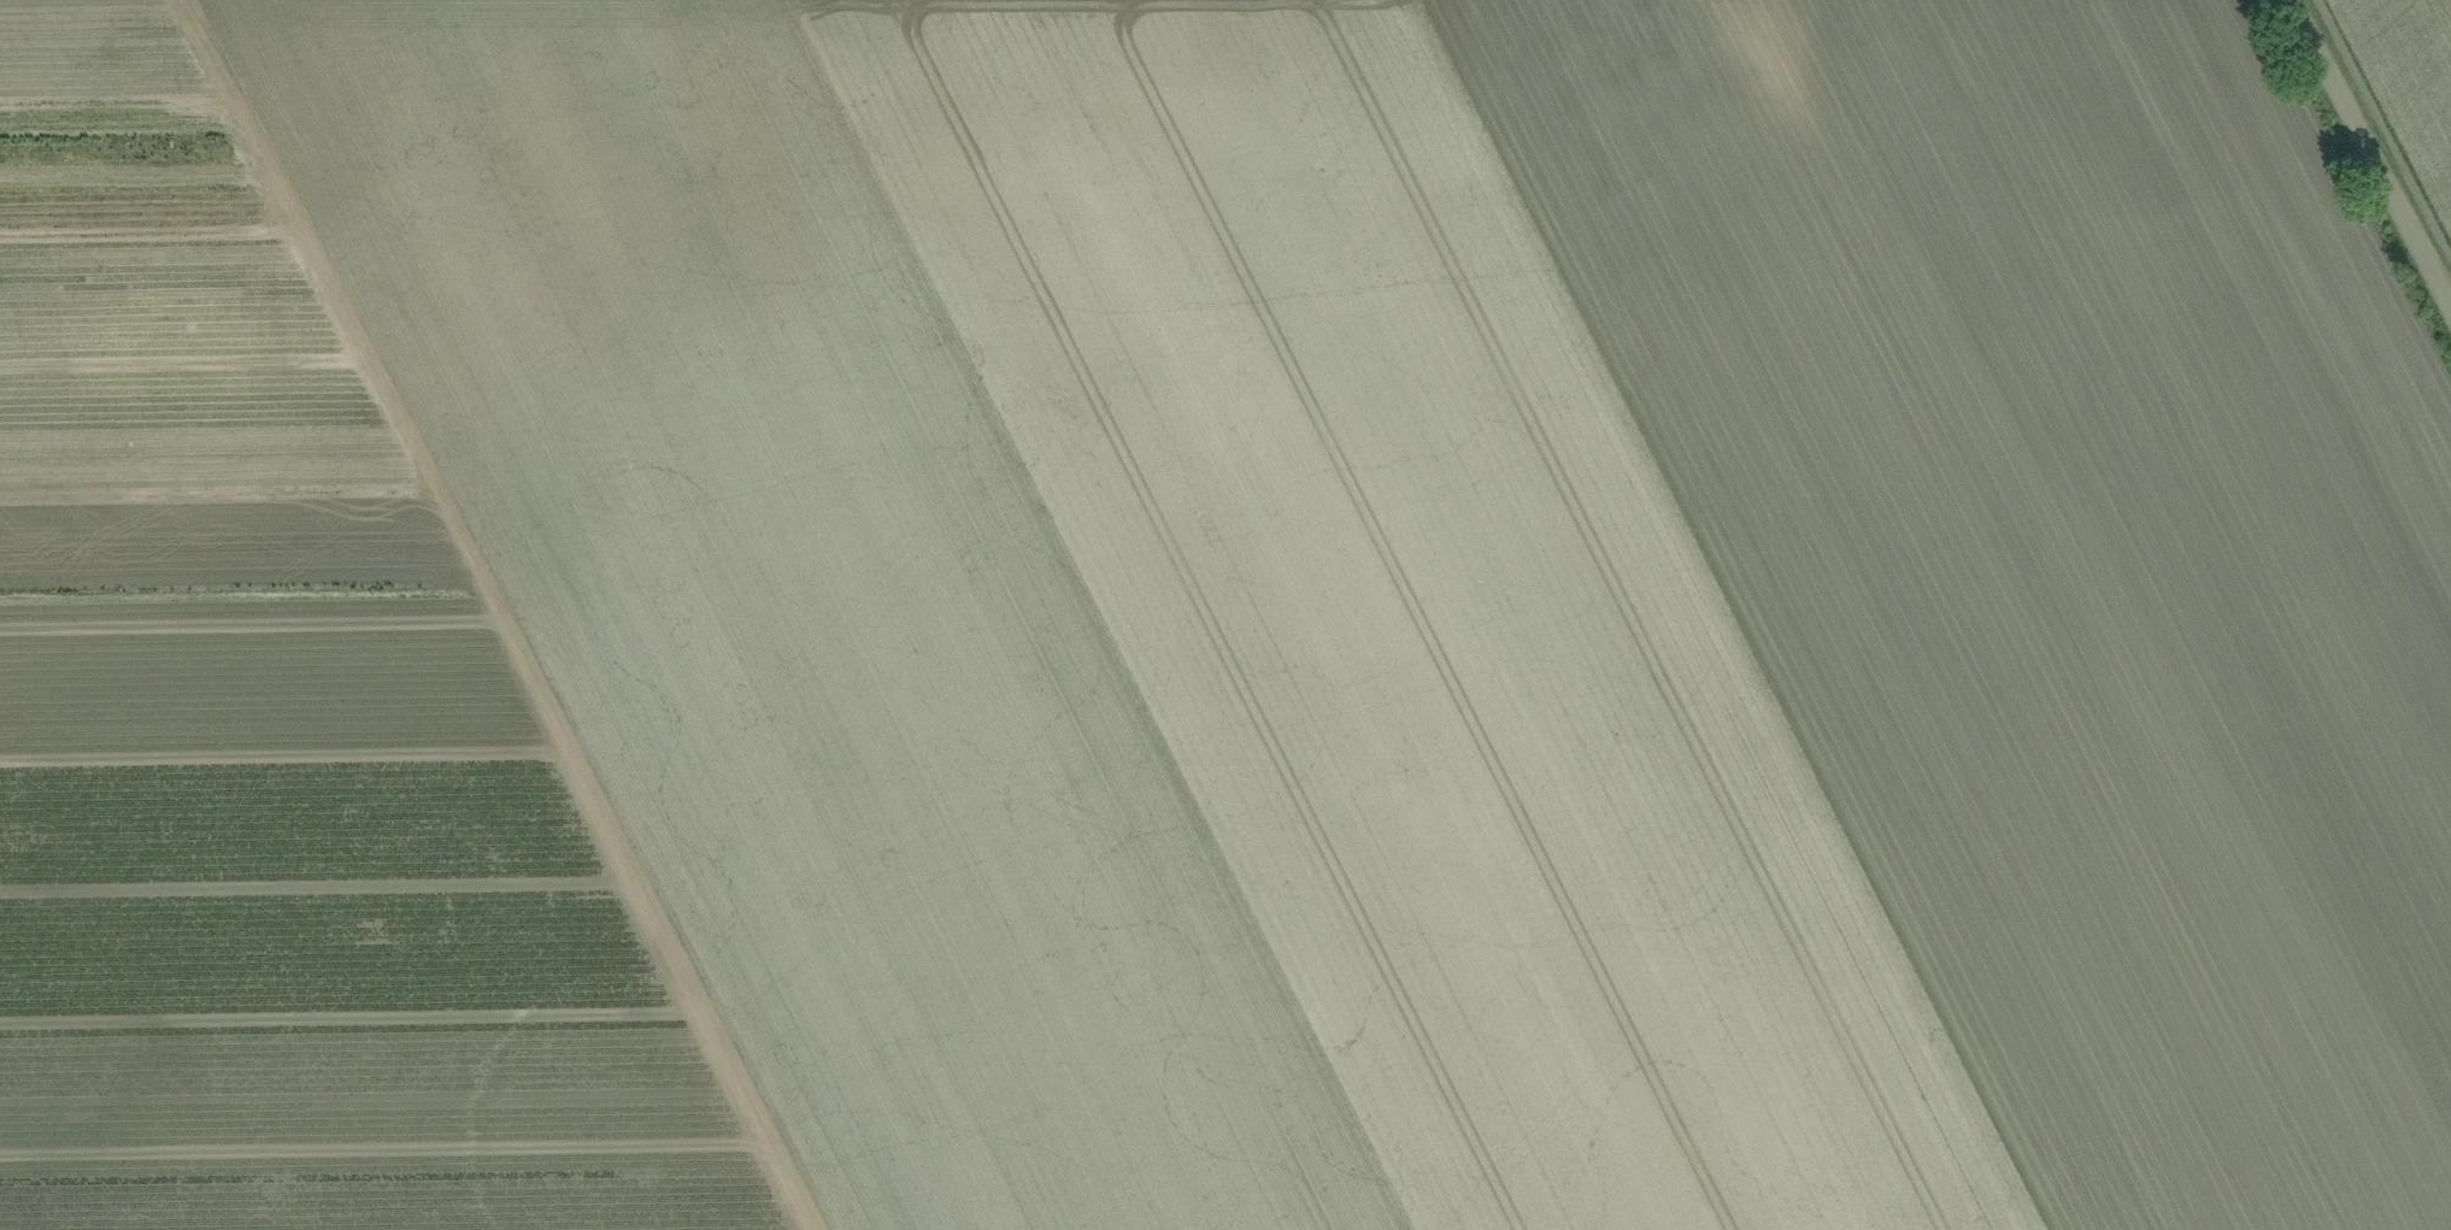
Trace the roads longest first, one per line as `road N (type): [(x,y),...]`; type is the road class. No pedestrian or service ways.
road 1 (residential): [(2450,307),(2292,0)]

